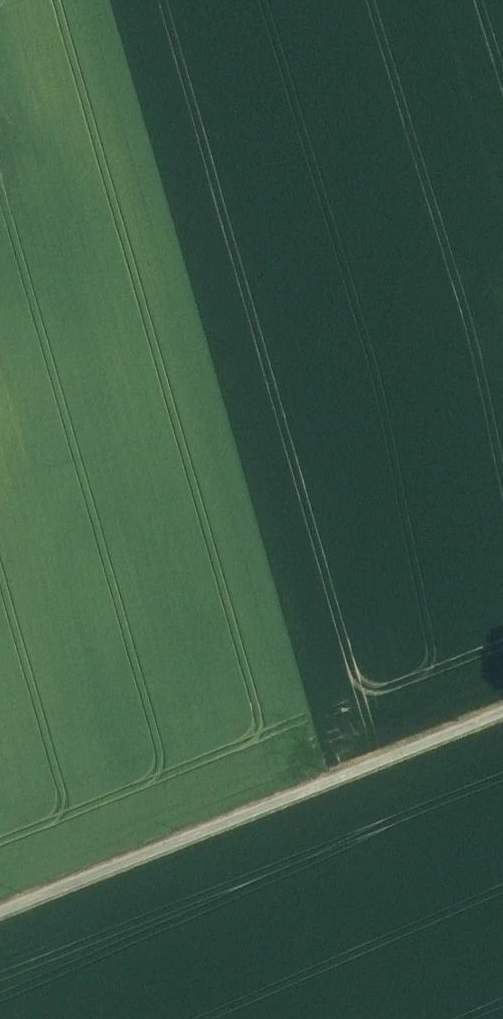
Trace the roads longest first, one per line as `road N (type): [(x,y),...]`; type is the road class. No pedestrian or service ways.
road 1 (track): [(0,912),(502,715)]

